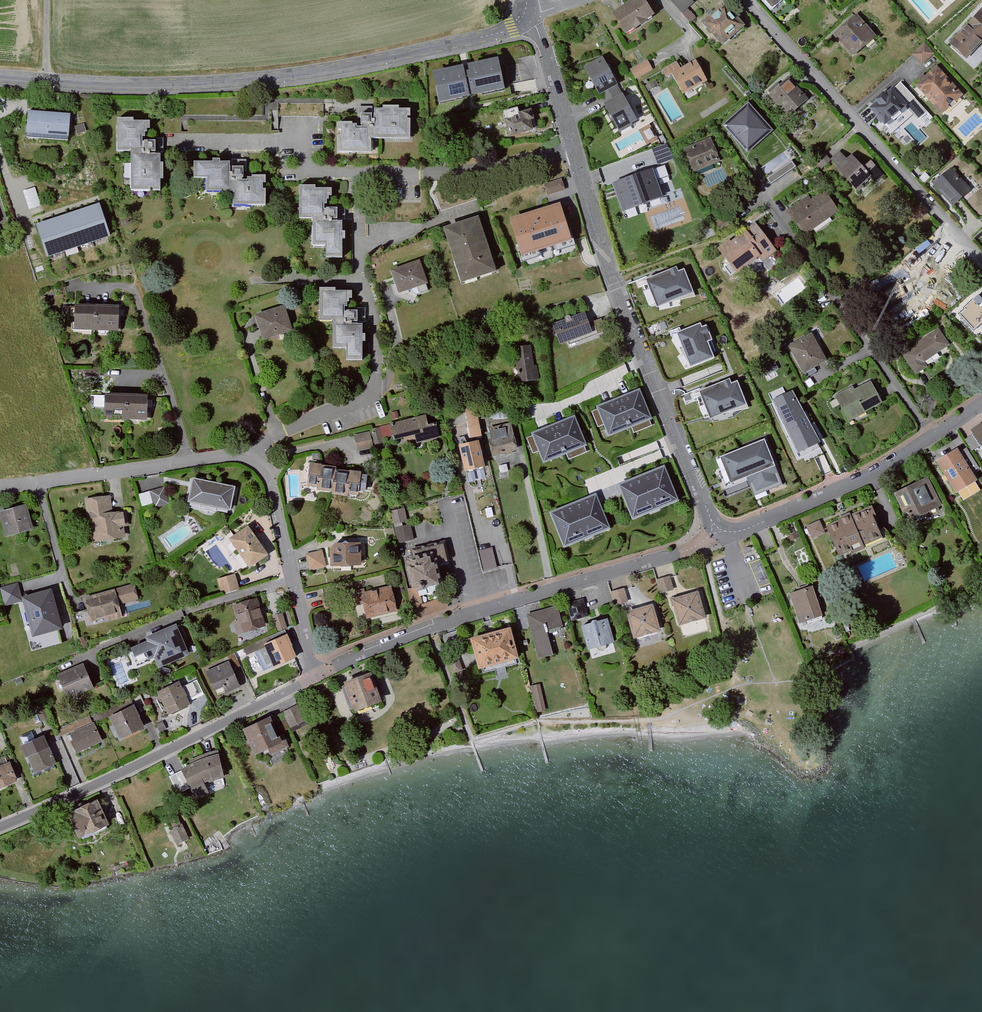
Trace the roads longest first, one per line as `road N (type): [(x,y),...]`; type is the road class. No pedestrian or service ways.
road 1 (residential): [(527,3),(512,29),(276,77),(106,85),(0,76)]
road 2 (residential): [(708,541),(429,629),(312,678)]
road 3 (residential): [(575,150),(618,300),(713,523)]
road 4 (residential): [(357,174),(362,283),(376,325),(374,396),(276,432),(256,464)]
road 5 (residential): [(746,0),(981,266)]
road 6 (residential): [(312,678),(0,828)]
road 7 (residential): [(764,199),(933,436)]
road 8 (residential): [(0,489),(233,457),(256,464)]
road 9 (residential): [(933,436),(871,477),(728,534)]
road 10 (residential): [(256,464),(269,481),(302,607),(312,678)]
road 11 (residential): [(575,150),(446,174),(357,174)]
road 12 (residential): [(357,174),(310,173),(290,145),(177,144)]
road 13 (residential): [(527,3),(575,150)]

